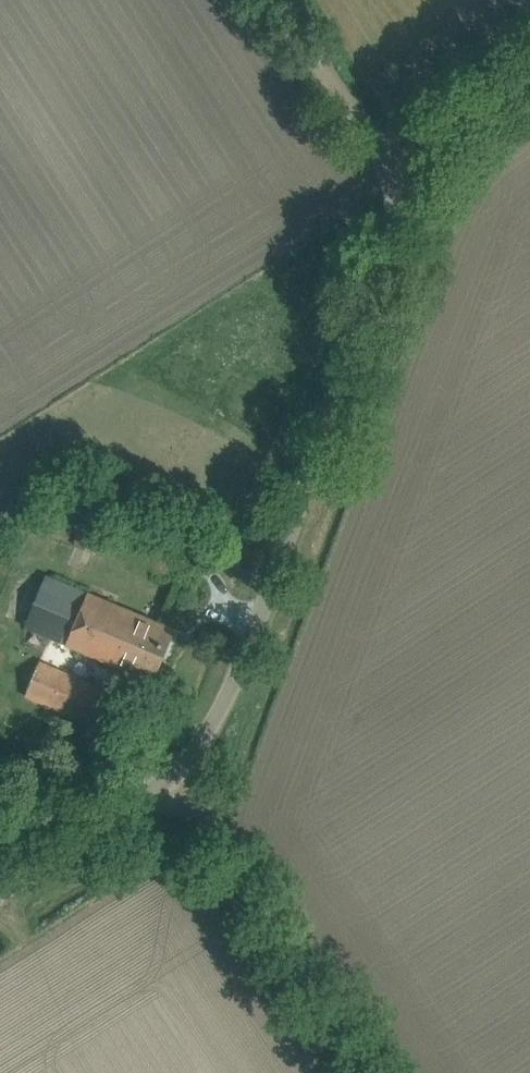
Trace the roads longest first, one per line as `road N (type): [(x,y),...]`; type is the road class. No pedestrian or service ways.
road 1 (unclassified): [(0,891),(177,779),(199,751),(226,698),(416,189),(459,129),(529,72)]
road 2 (track): [(367,1072),(177,779)]
road 3 (track): [(416,189),(375,159),(273,0)]

